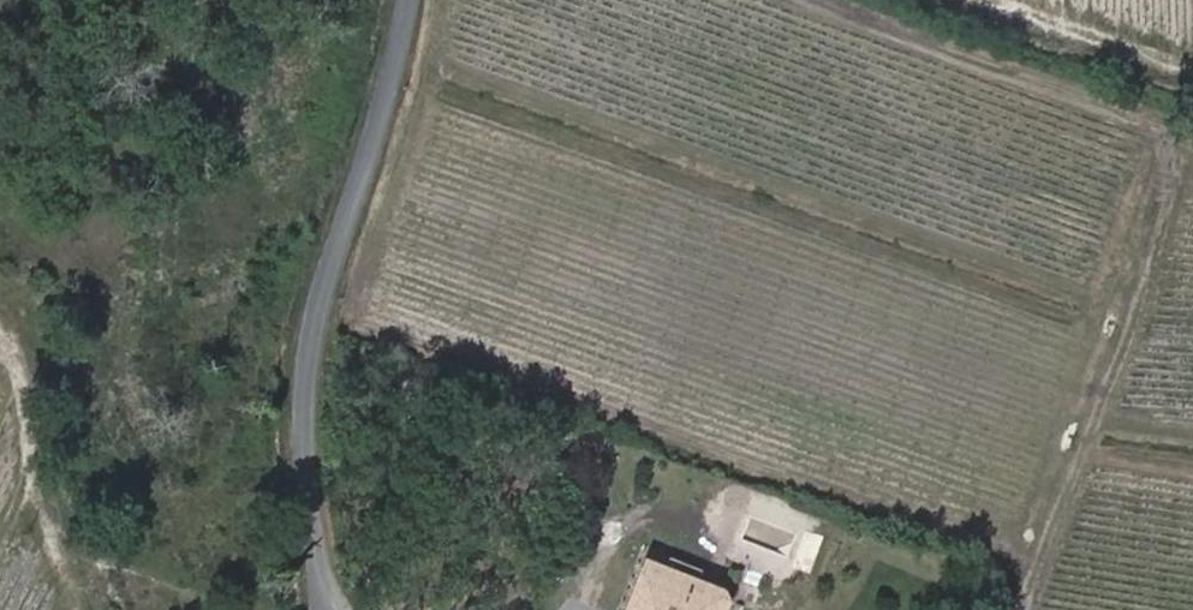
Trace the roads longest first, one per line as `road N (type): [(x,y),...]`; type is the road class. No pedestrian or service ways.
road 1 (unclassified): [(324,609),(336,310),(408,73),(415,0)]
road 2 (track): [(967,0),(1192,78)]

